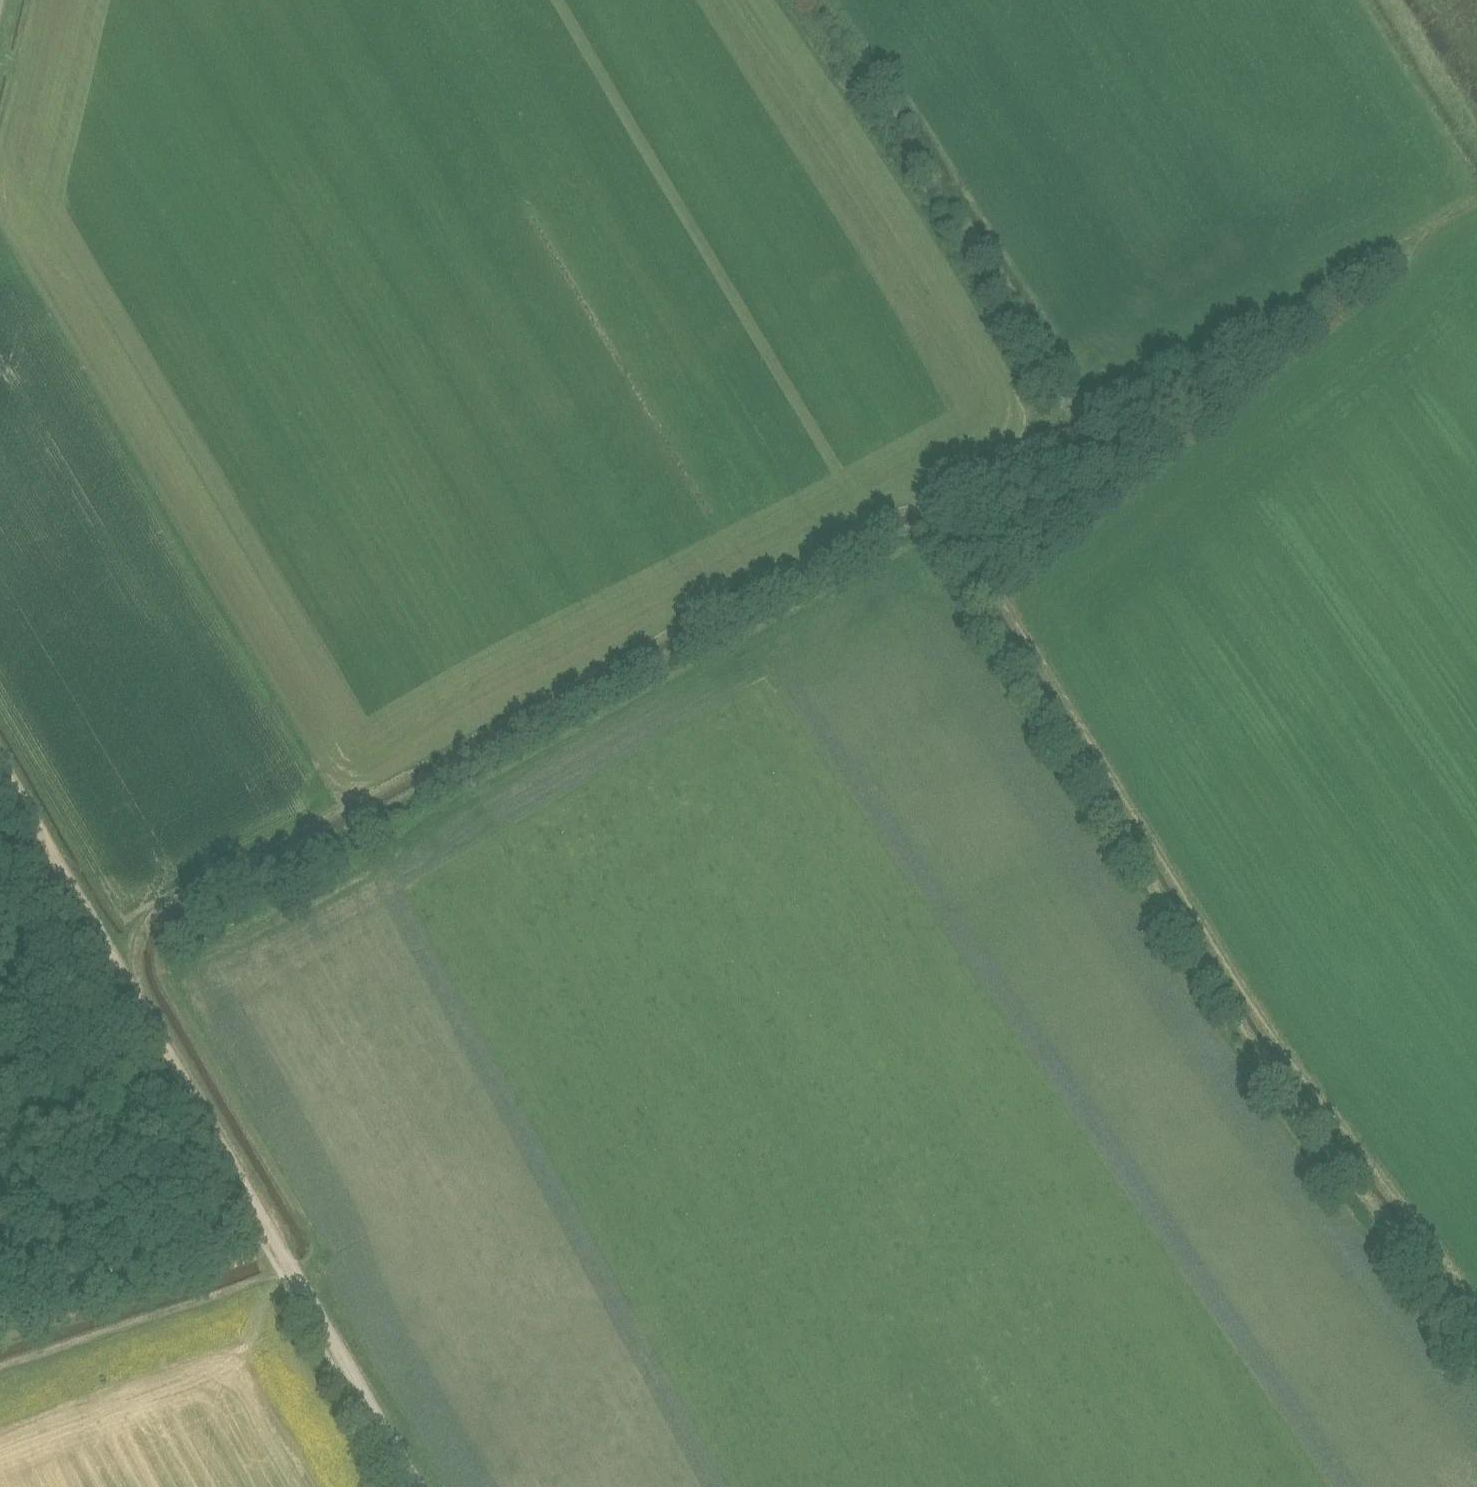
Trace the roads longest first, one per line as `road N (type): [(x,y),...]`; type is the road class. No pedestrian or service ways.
road 1 (track): [(0,763),(279,1246)]
road 2 (track): [(279,1246),(416,1486)]

